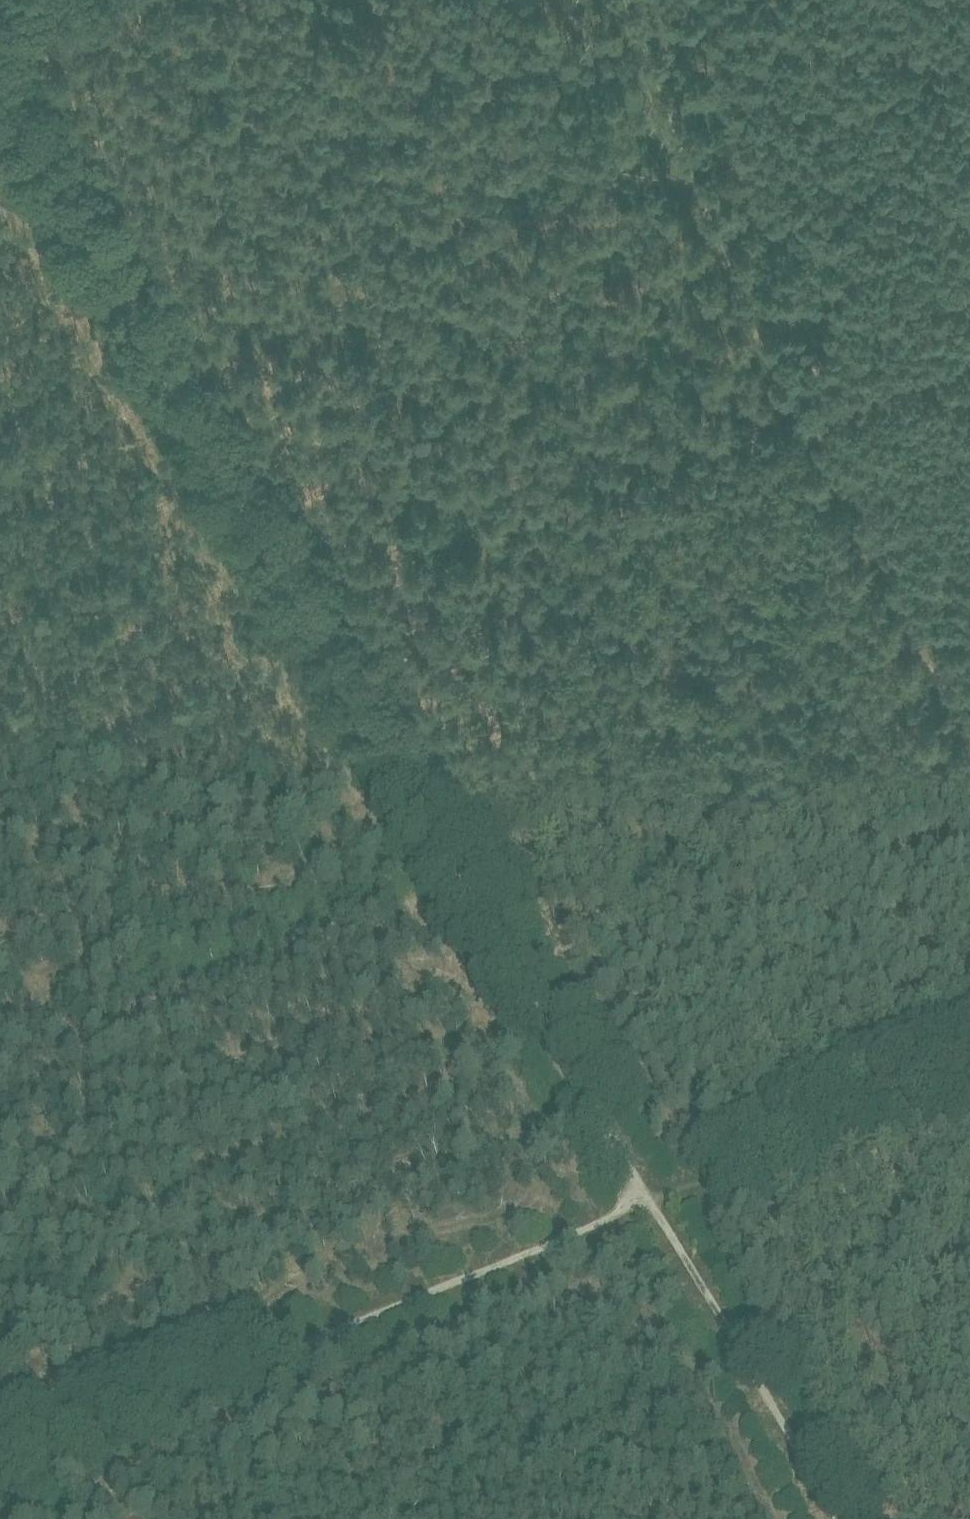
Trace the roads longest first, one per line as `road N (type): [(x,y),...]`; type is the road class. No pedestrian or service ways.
road 1 (track): [(0,1468),(651,1198)]
road 2 (track): [(306,607),(651,1198)]
road 3 (track): [(0,88),(306,607)]
road 4 (track): [(306,607),(788,382)]
road 5 (track): [(630,0),(788,382)]
road 6 (track): [(651,1198),(836,1518)]
road 7 (track): [(651,1198),(969,1070)]
road 8 (track): [(836,474),(969,730)]

